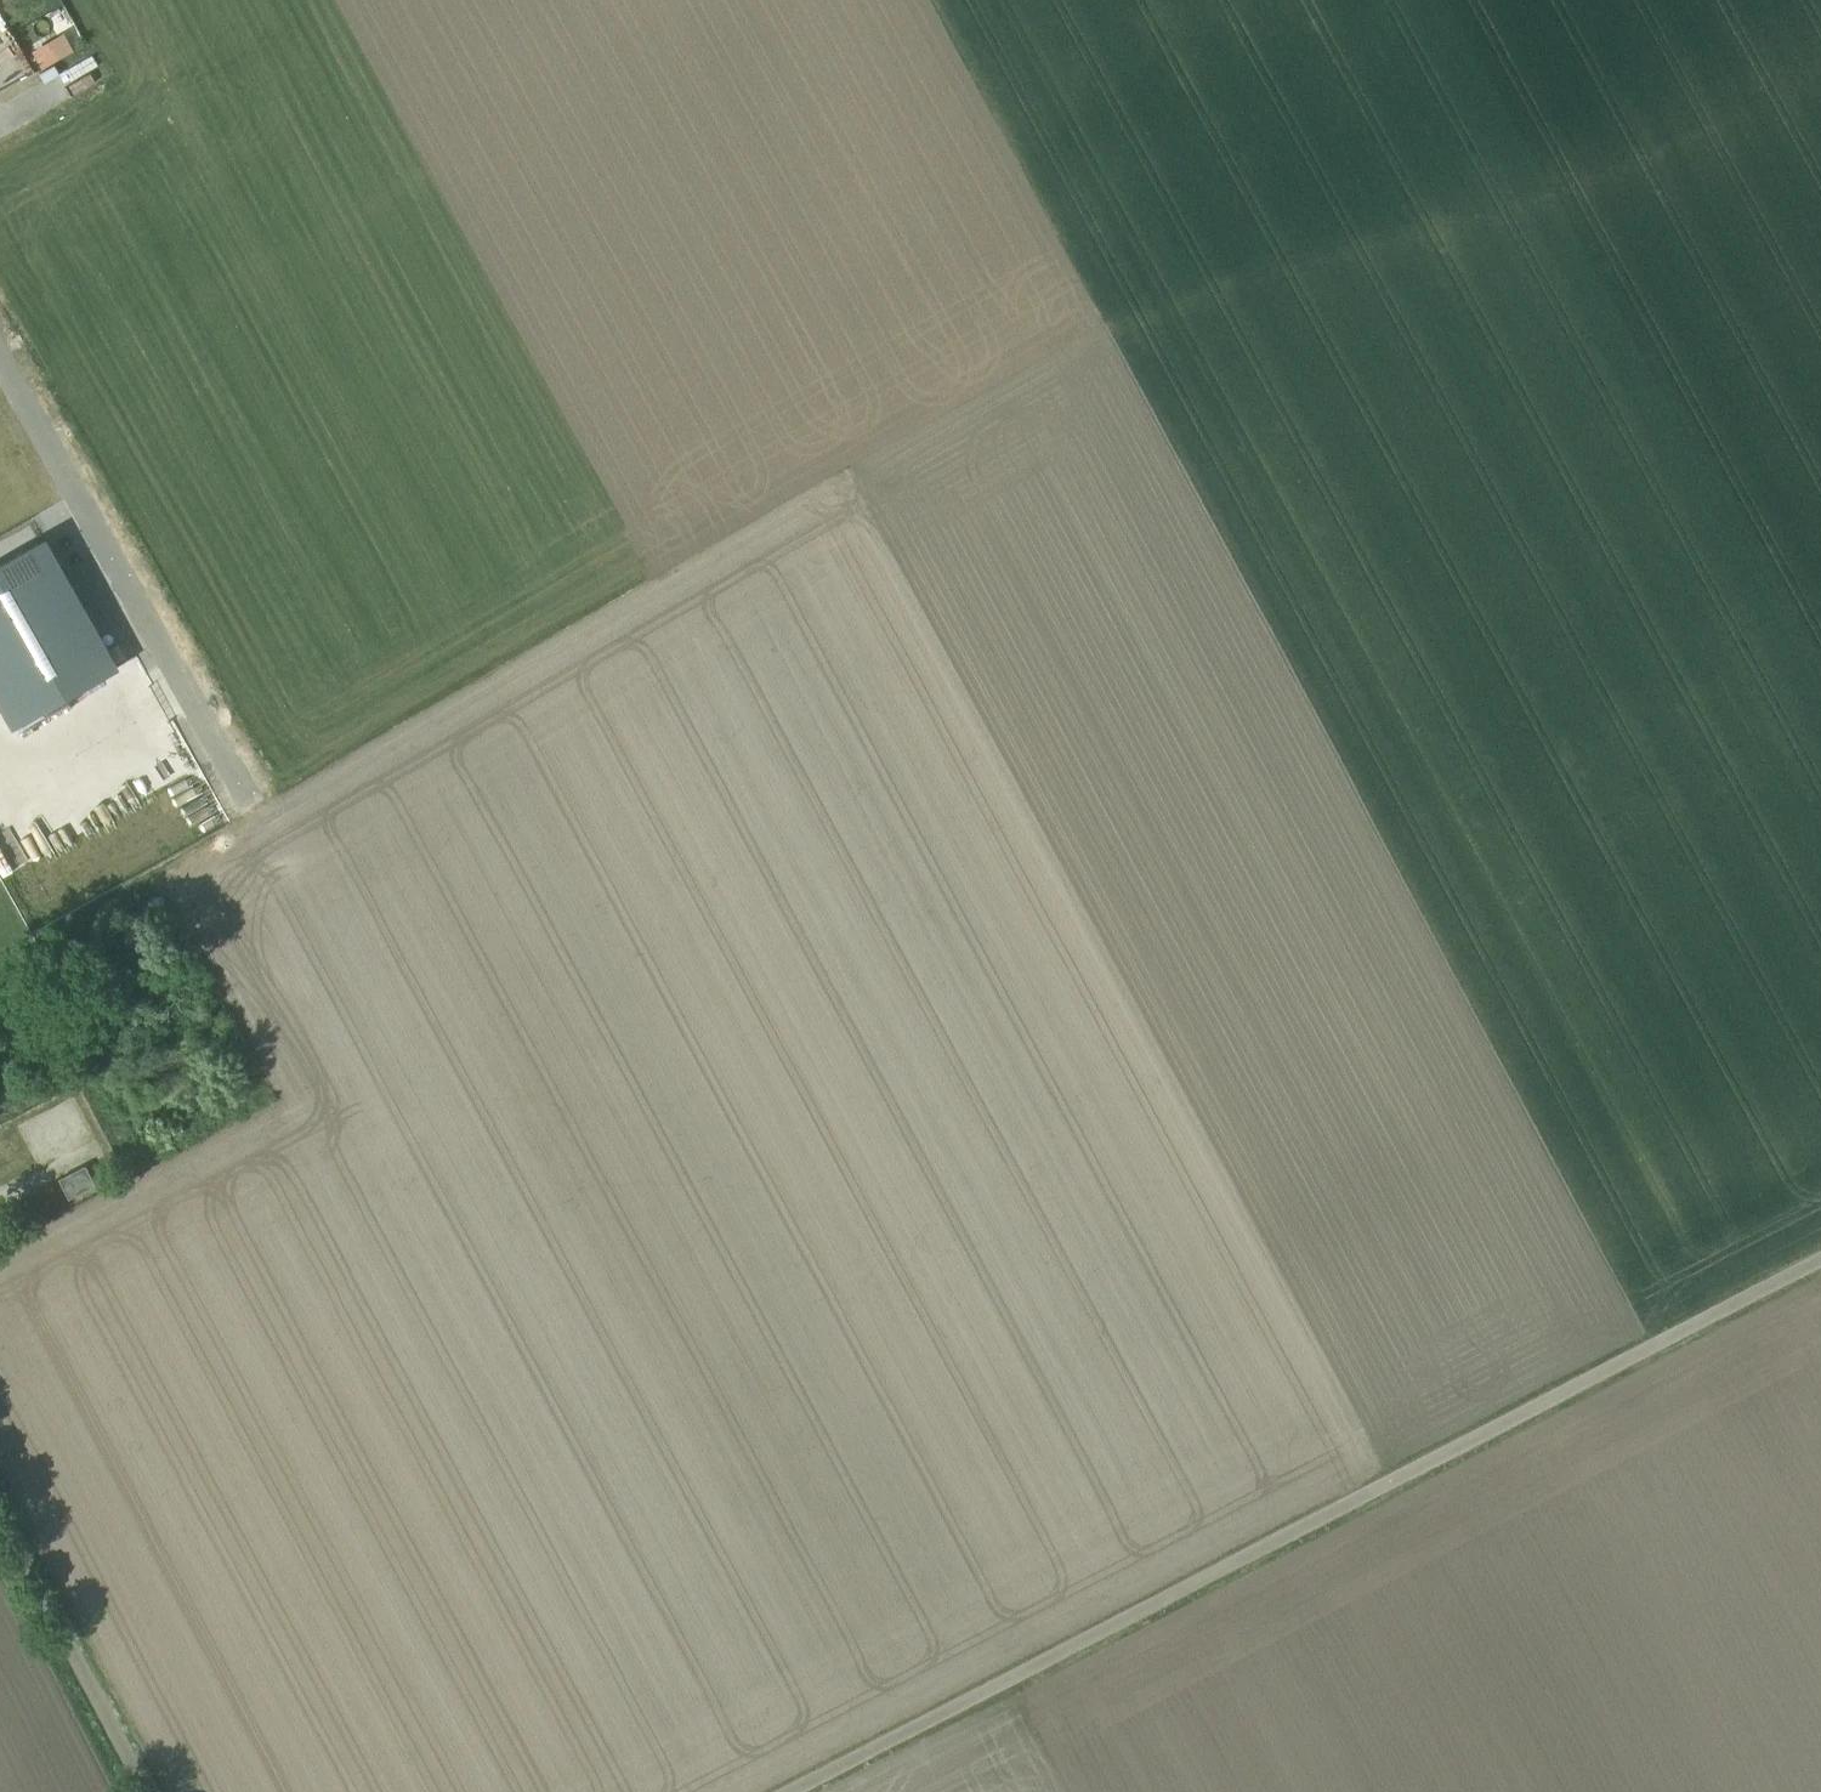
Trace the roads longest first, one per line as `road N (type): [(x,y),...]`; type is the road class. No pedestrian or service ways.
road 1 (unclassified): [(1820,1266),(802,1791)]
road 2 (unclassified): [(0,1520),(140,1791)]

